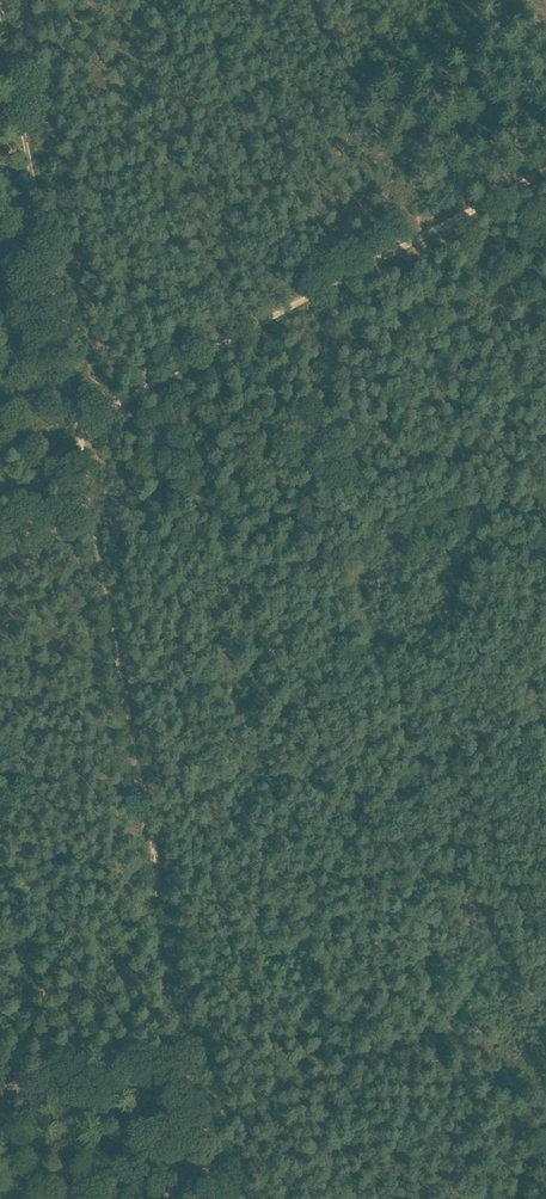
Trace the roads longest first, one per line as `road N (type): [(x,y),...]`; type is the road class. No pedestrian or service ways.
road 1 (track): [(215,1198),(92,506)]
road 2 (track): [(545,176),(78,421),(92,506)]
road 3 (track): [(2,0),(78,421)]
road 4 (track): [(545,988),(202,1122)]
road 5 (track): [(0,1090),(190,1073)]

